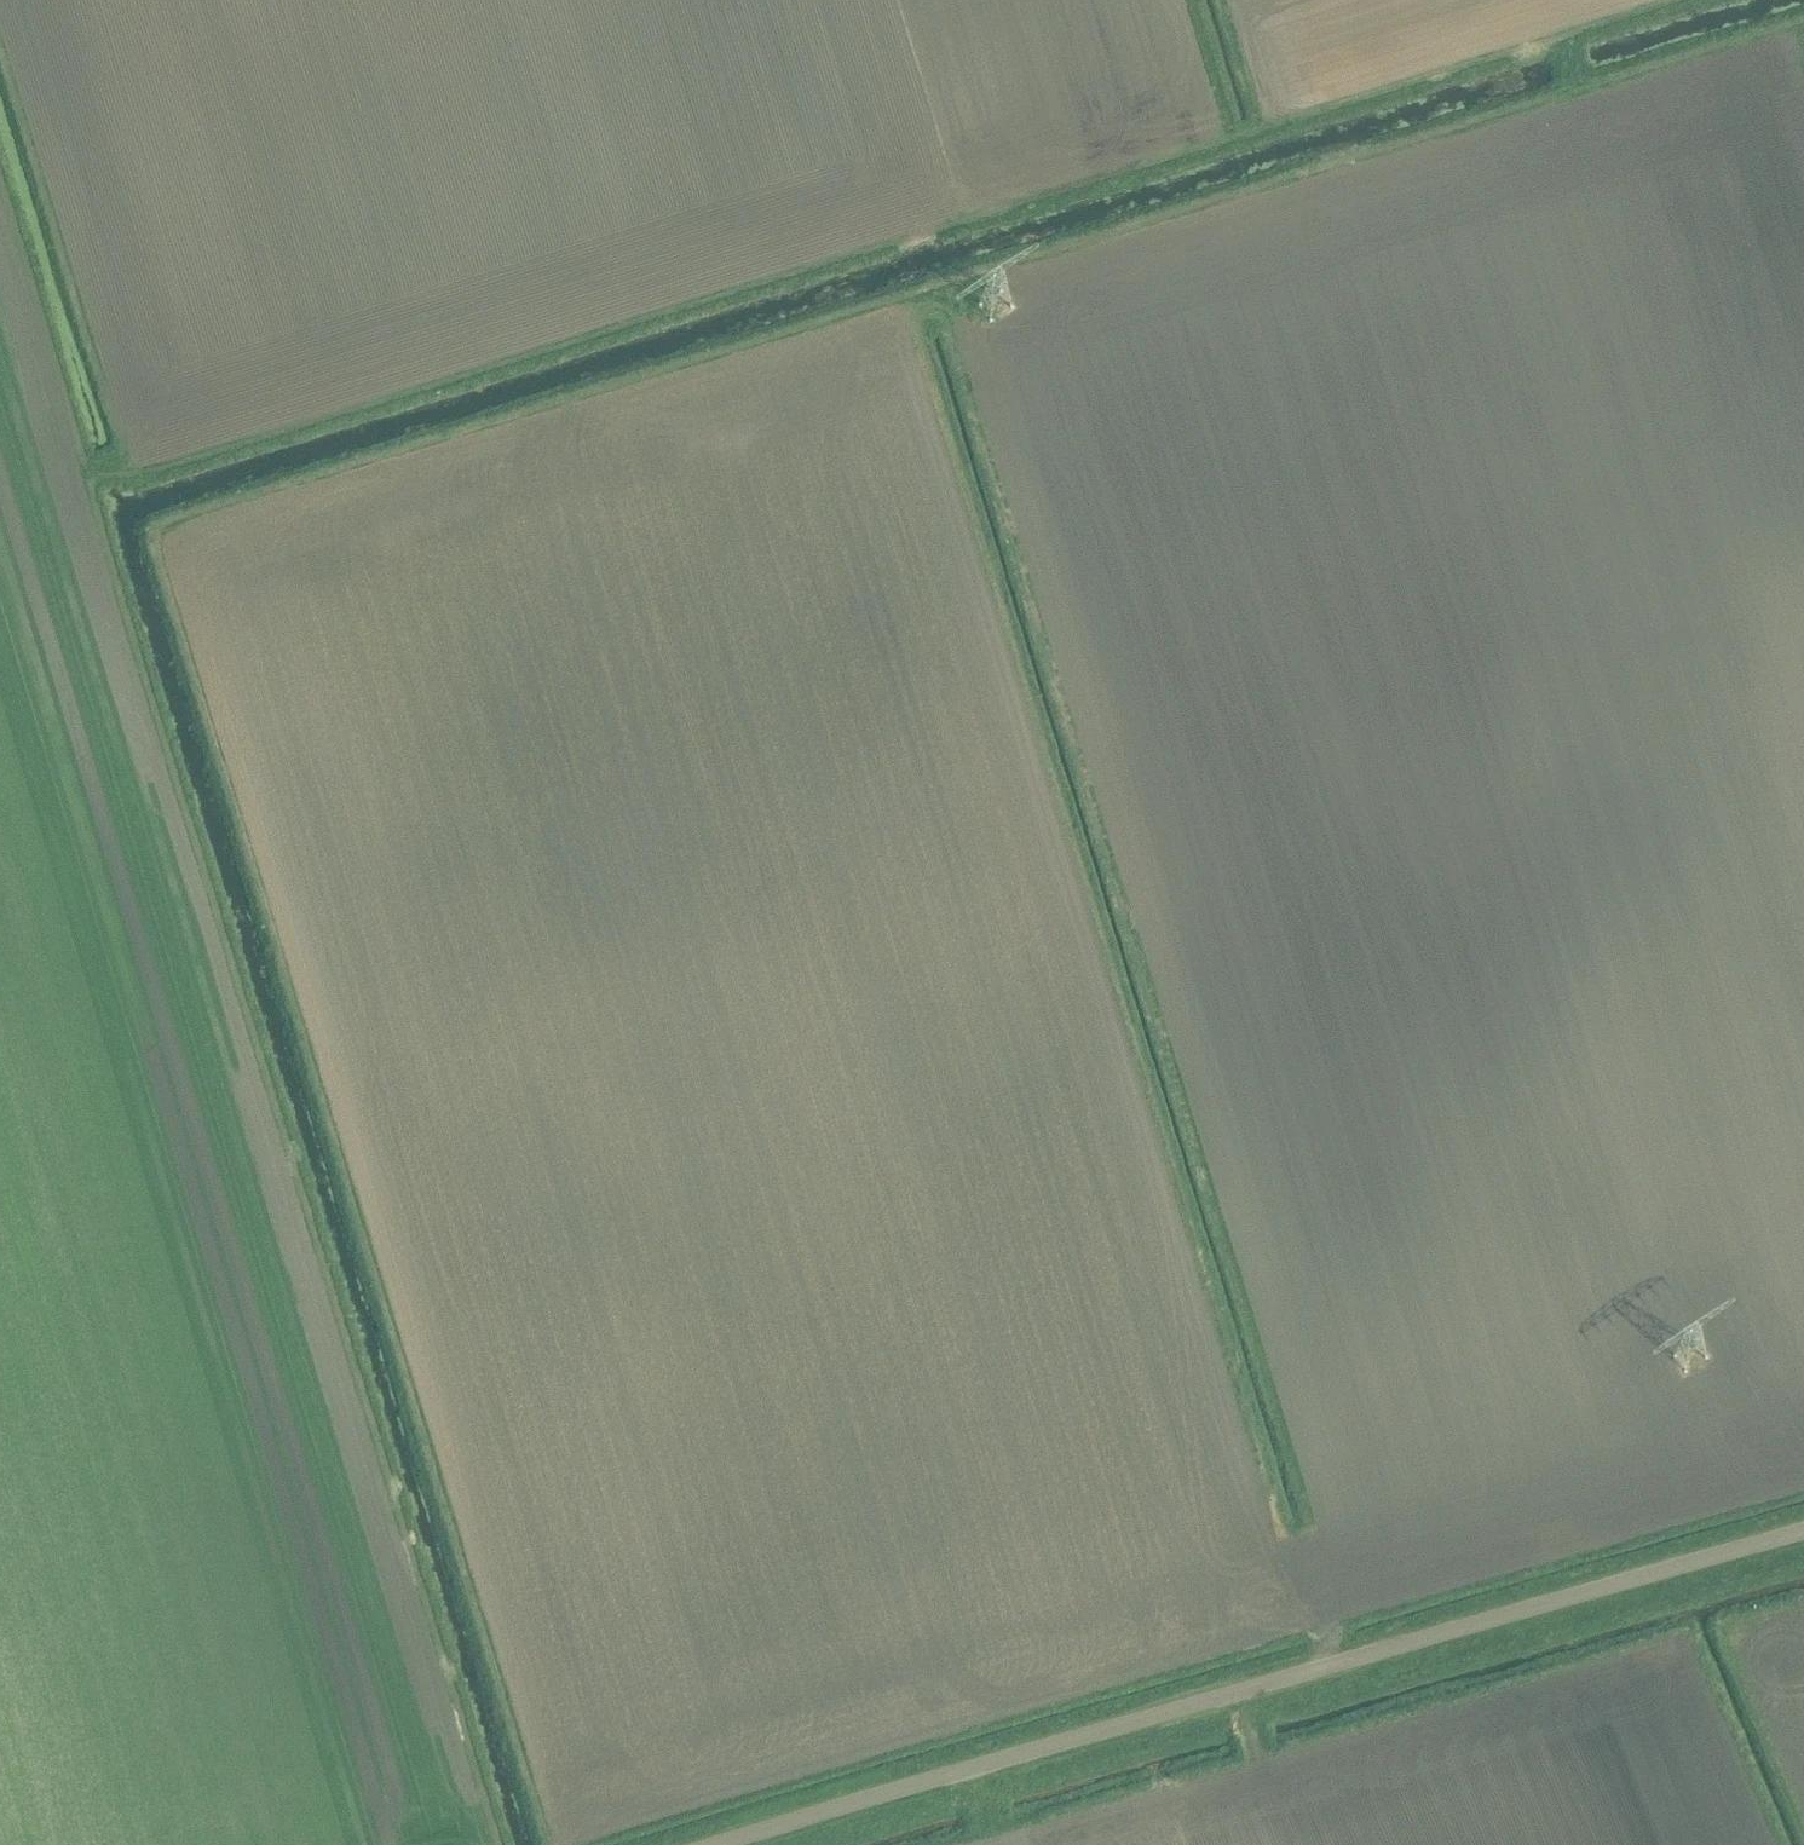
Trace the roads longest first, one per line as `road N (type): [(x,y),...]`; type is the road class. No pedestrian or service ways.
road 1 (unclassified): [(719,1844),(1803,1533)]

